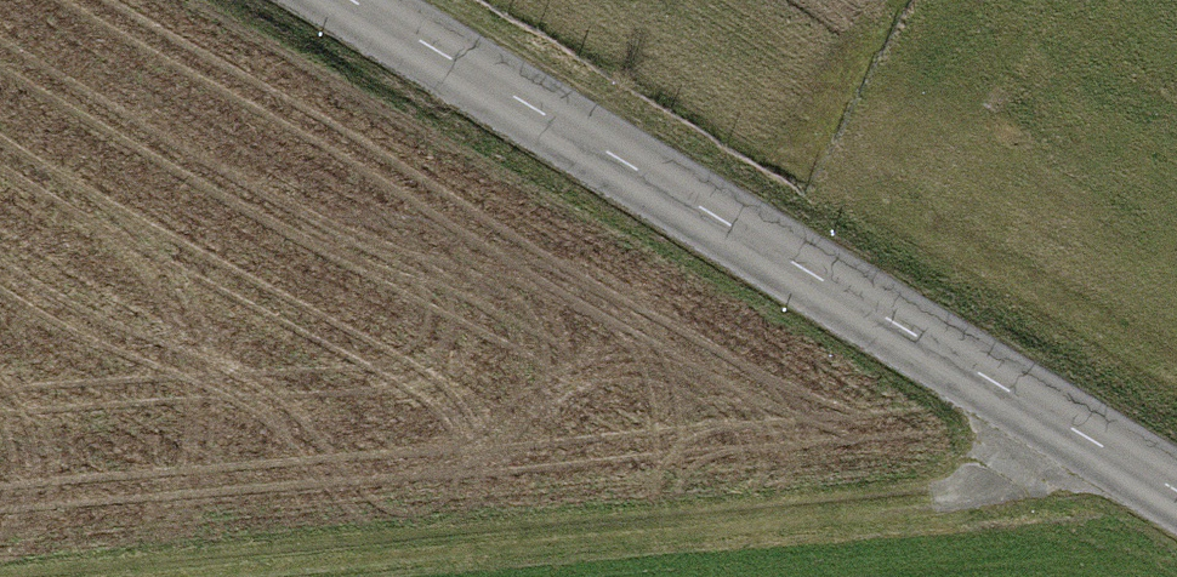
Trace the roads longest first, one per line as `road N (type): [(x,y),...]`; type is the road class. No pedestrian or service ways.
road 1 (tertiary): [(1176,503),(330,0)]
road 2 (track): [(213,576),(936,501),(984,490),(1076,441)]

